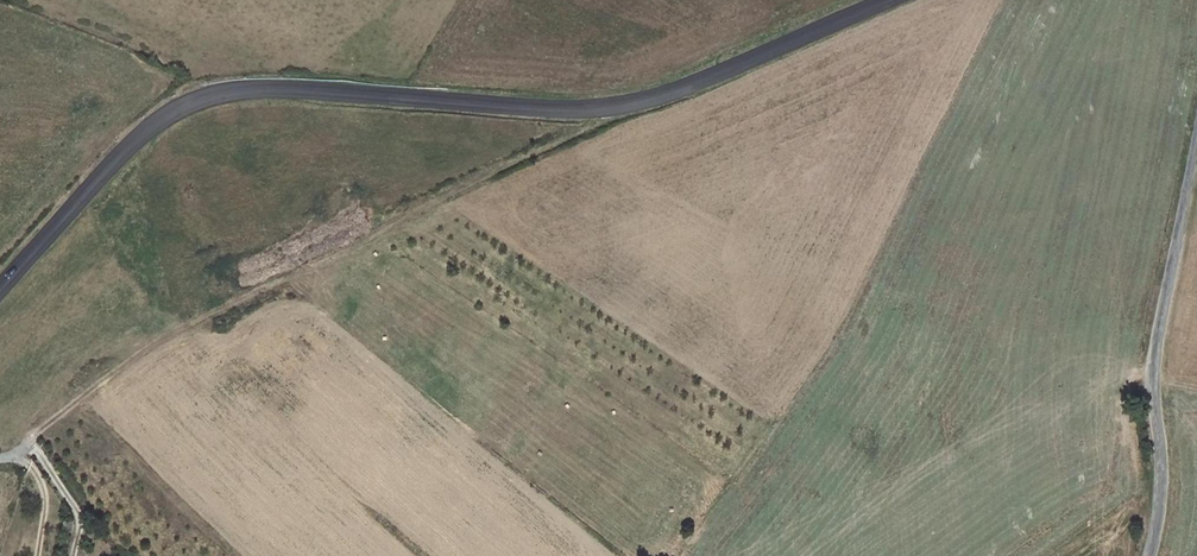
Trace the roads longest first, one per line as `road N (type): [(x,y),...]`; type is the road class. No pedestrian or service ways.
road 1 (secondary): [(891,0),(696,83),(613,107),(227,91),(179,107),(141,136),(0,290)]
road 2 (track): [(22,451),(188,316),(600,123),(613,107)]
road 3 (unclassified): [(1196,138),(1155,341),(1159,487),(1147,555)]

